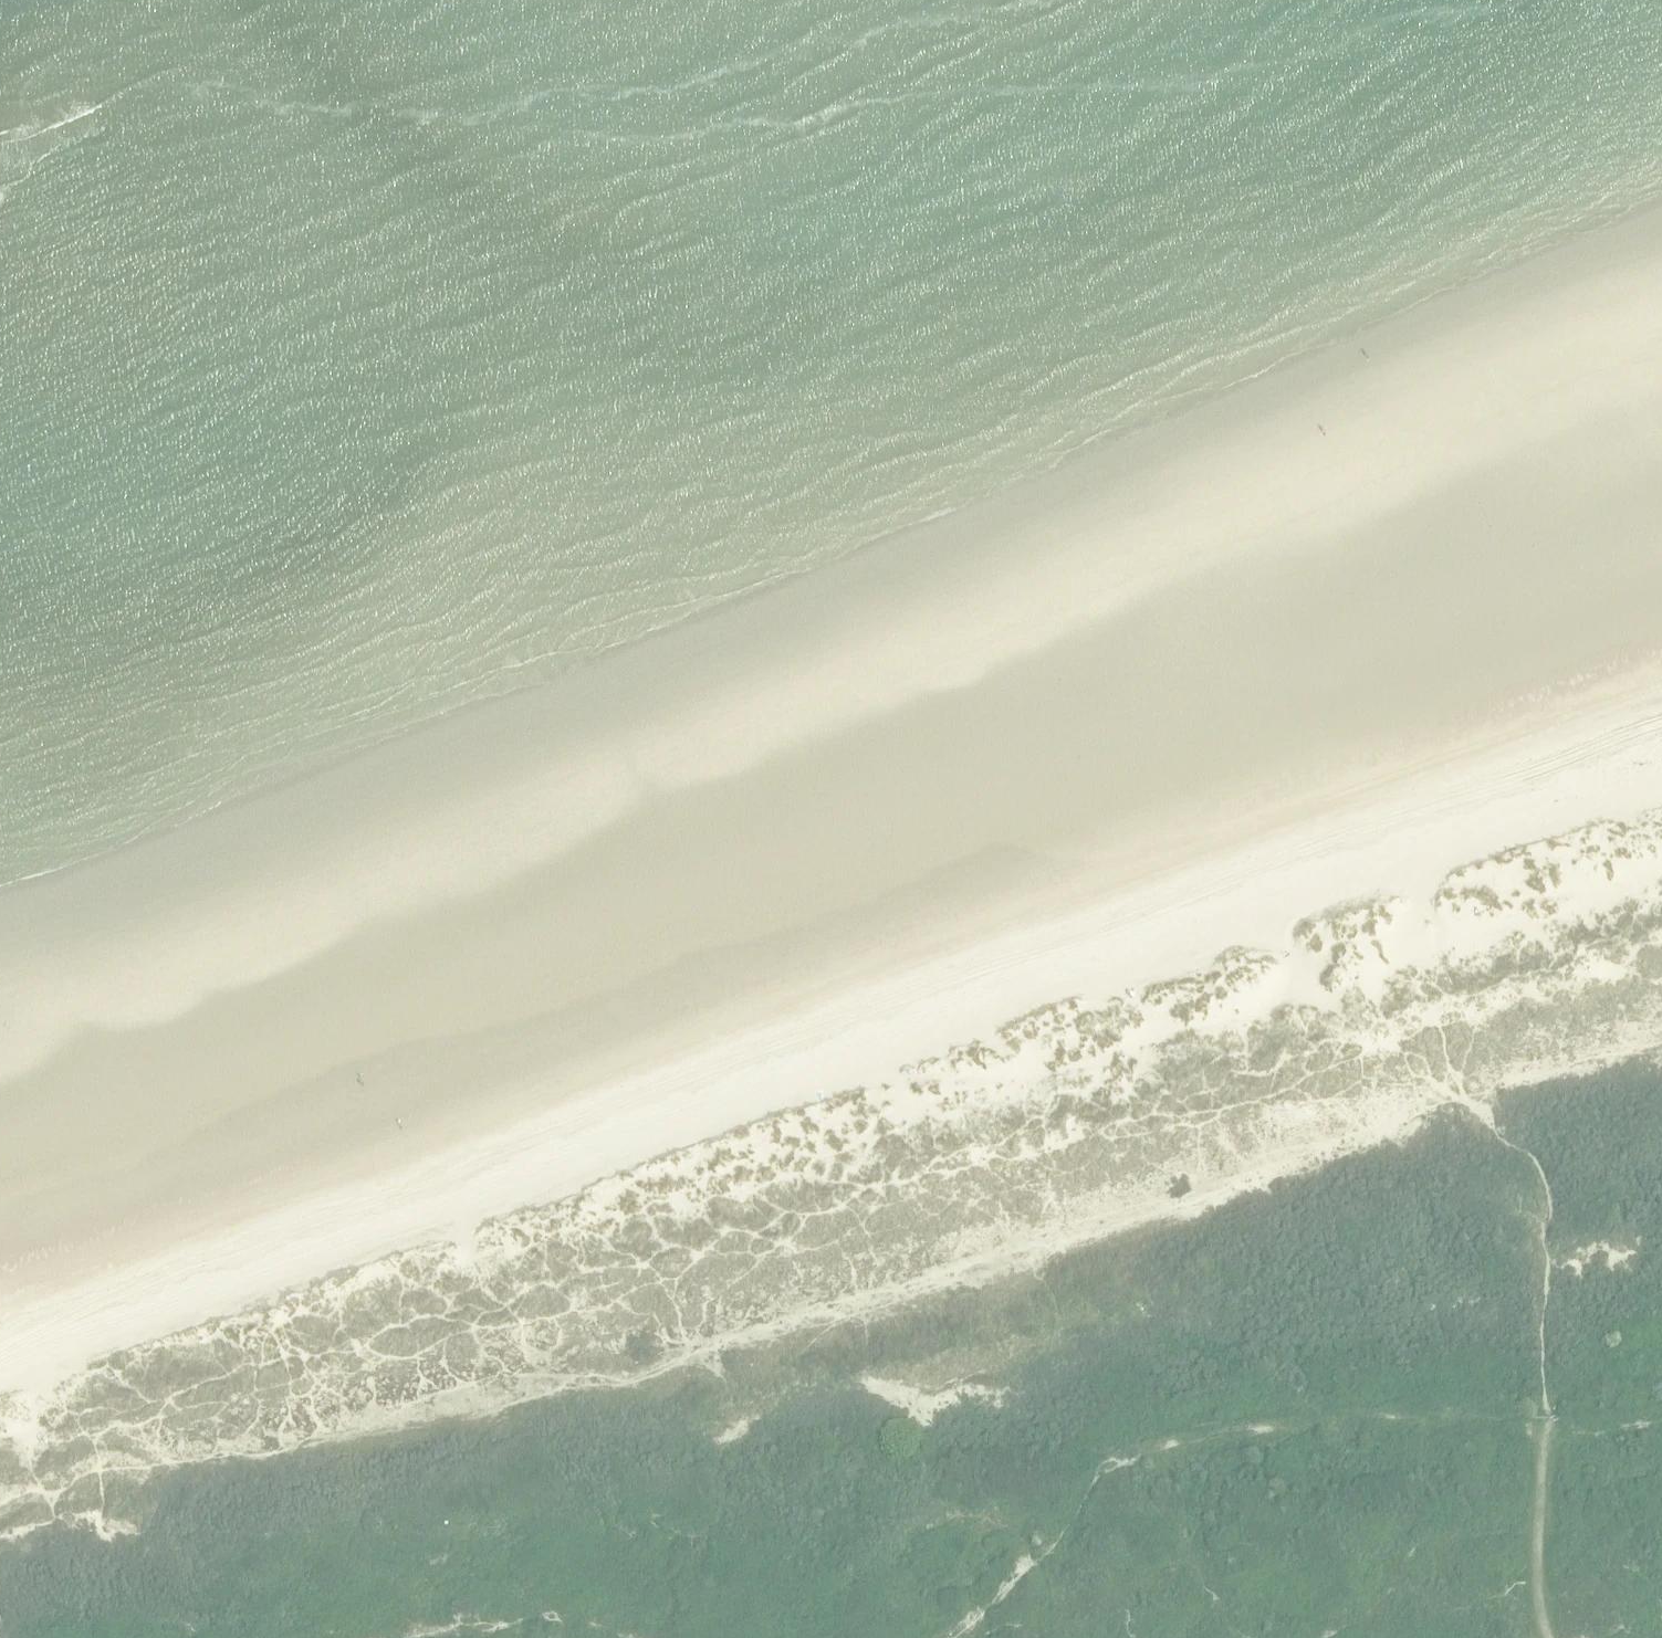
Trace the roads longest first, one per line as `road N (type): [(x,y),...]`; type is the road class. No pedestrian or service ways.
road 1 (track): [(1550,1637),(1541,1592),(1553,1184),(1397,1004)]

